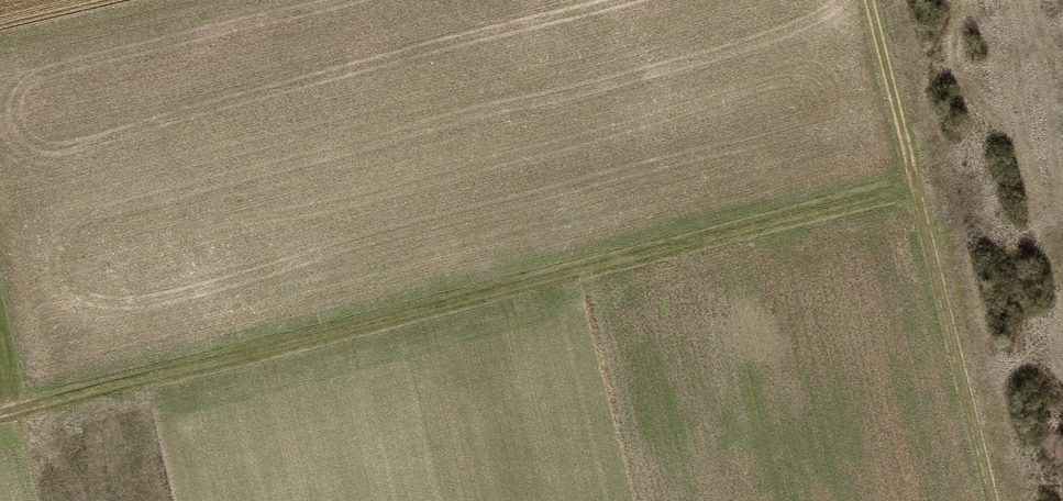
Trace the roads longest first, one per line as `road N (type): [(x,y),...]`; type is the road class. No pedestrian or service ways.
road 1 (track): [(22,408),(916,187)]
road 2 (track): [(916,187),(994,500)]
road 3 (track): [(916,187),(870,0)]

